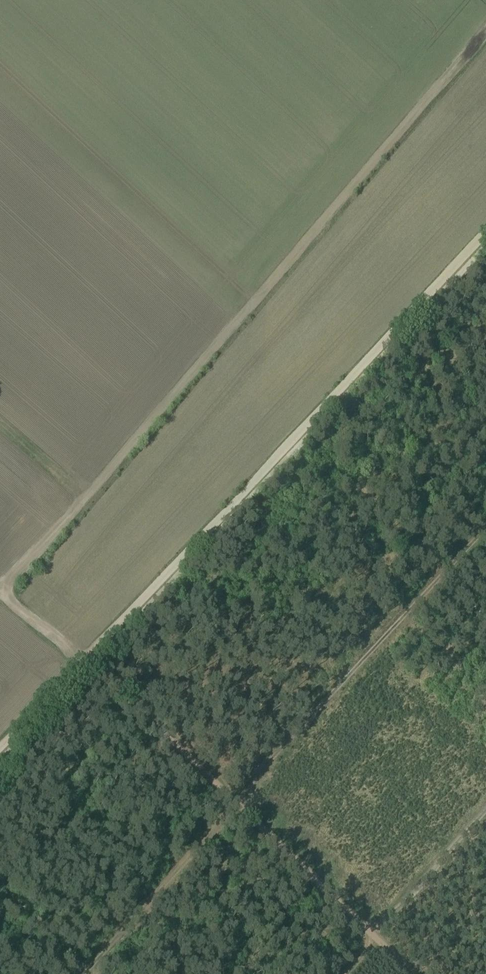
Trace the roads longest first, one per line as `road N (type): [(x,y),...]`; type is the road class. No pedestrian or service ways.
road 1 (track): [(485,28),(1,594)]
road 2 (track): [(485,236),(0,748)]
road 3 (track): [(411,973),(81,664)]

